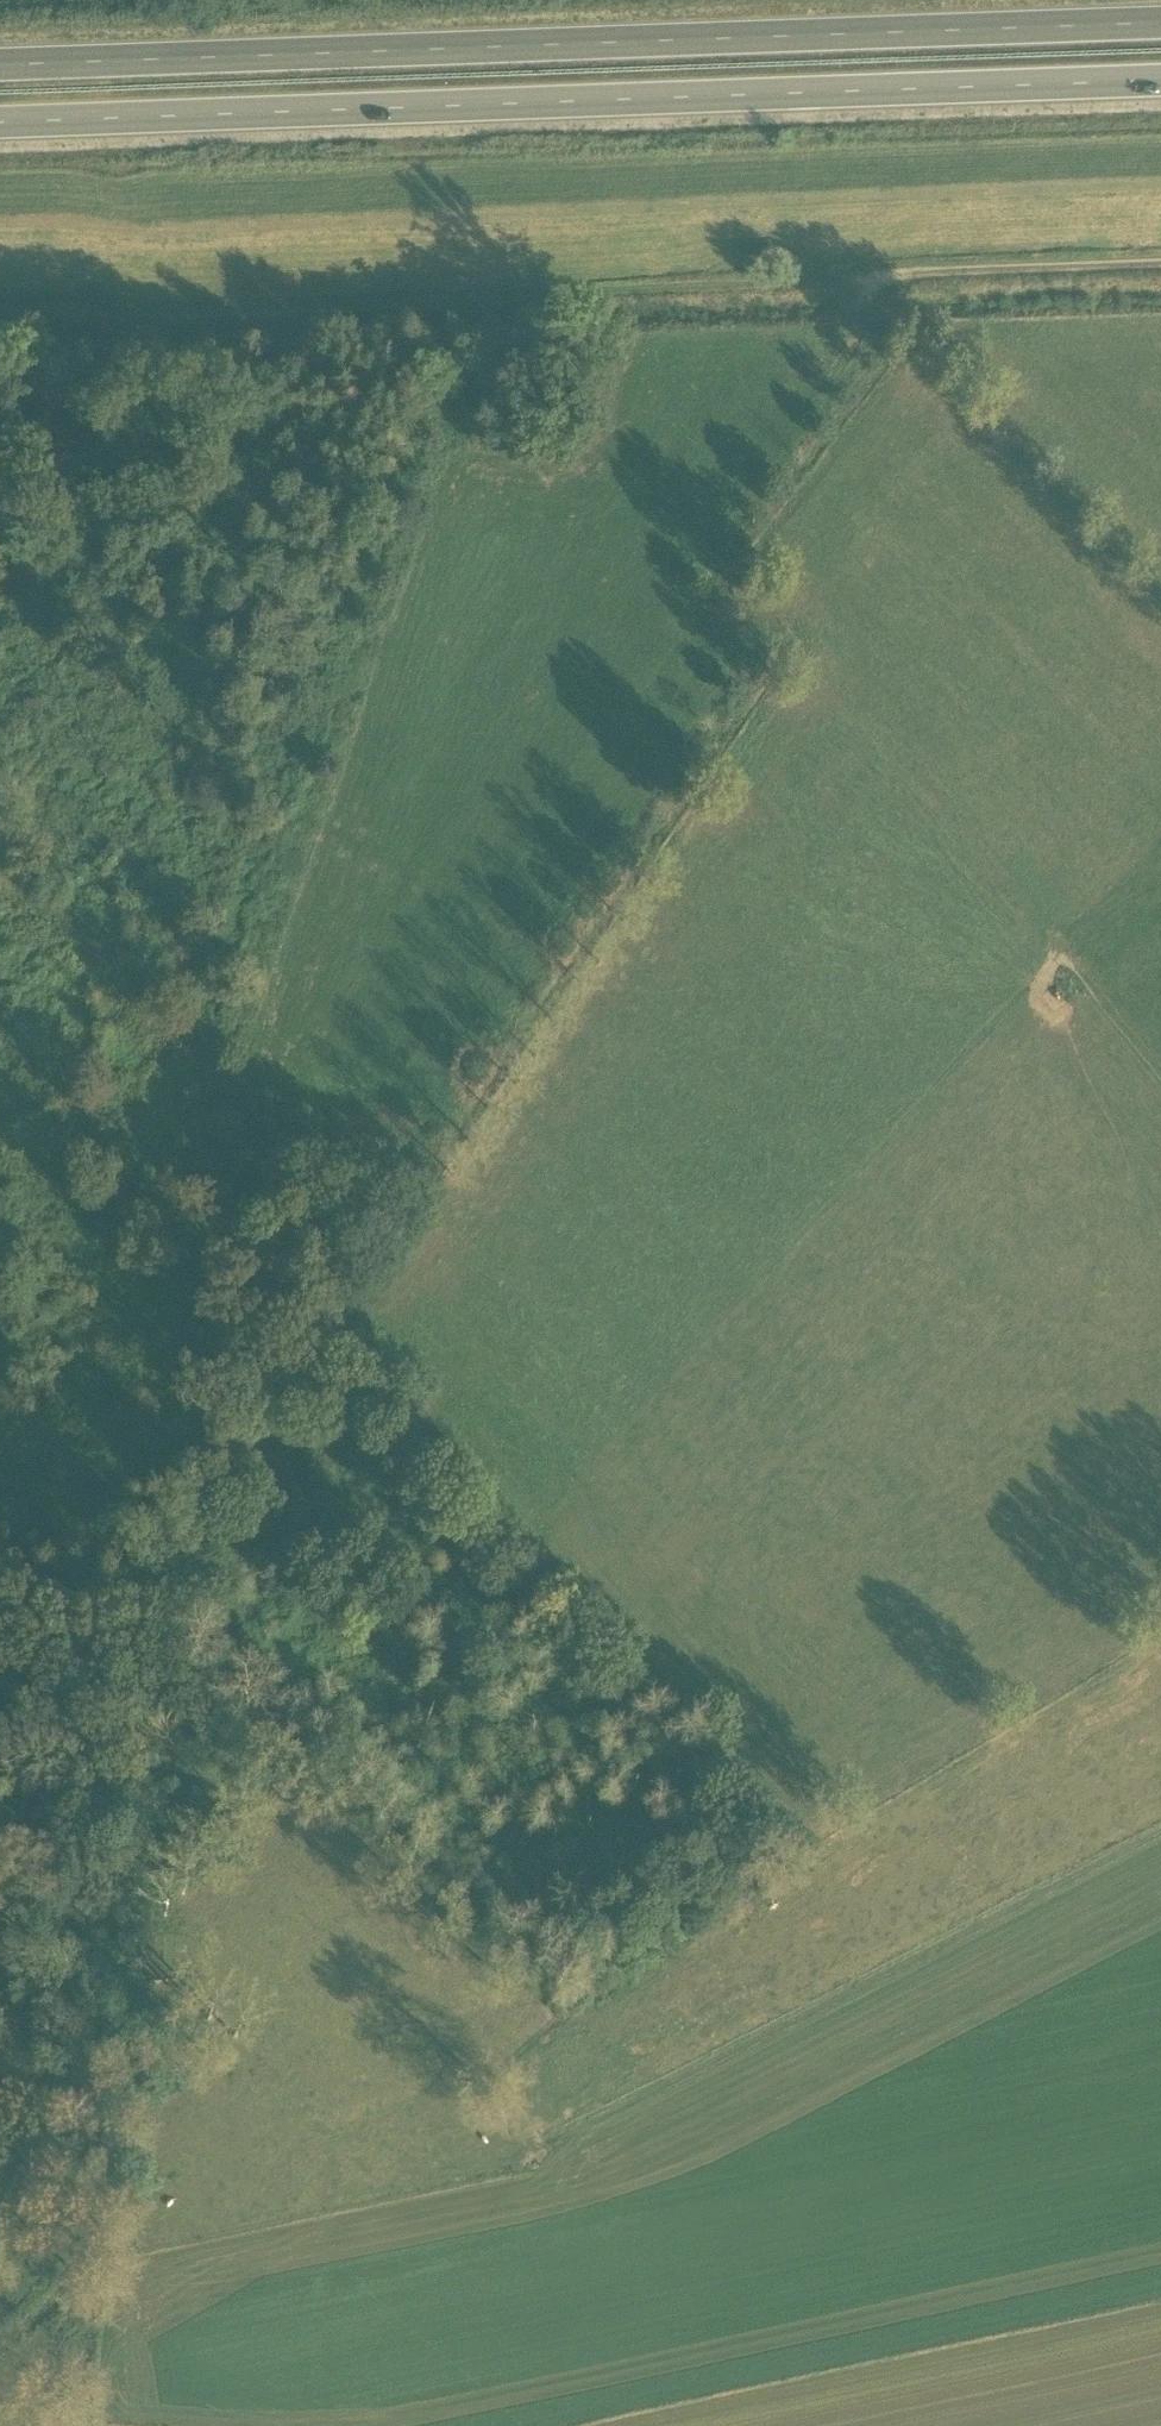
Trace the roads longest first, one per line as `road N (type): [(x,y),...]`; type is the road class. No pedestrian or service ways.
road 1 (trunk): [(1160,23),(0,64)]
road 2 (trunk): [(0,126),(1160,85)]
road 3 (track): [(0,227),(1160,188)]
road 4 (track): [(885,277),(1160,262)]

